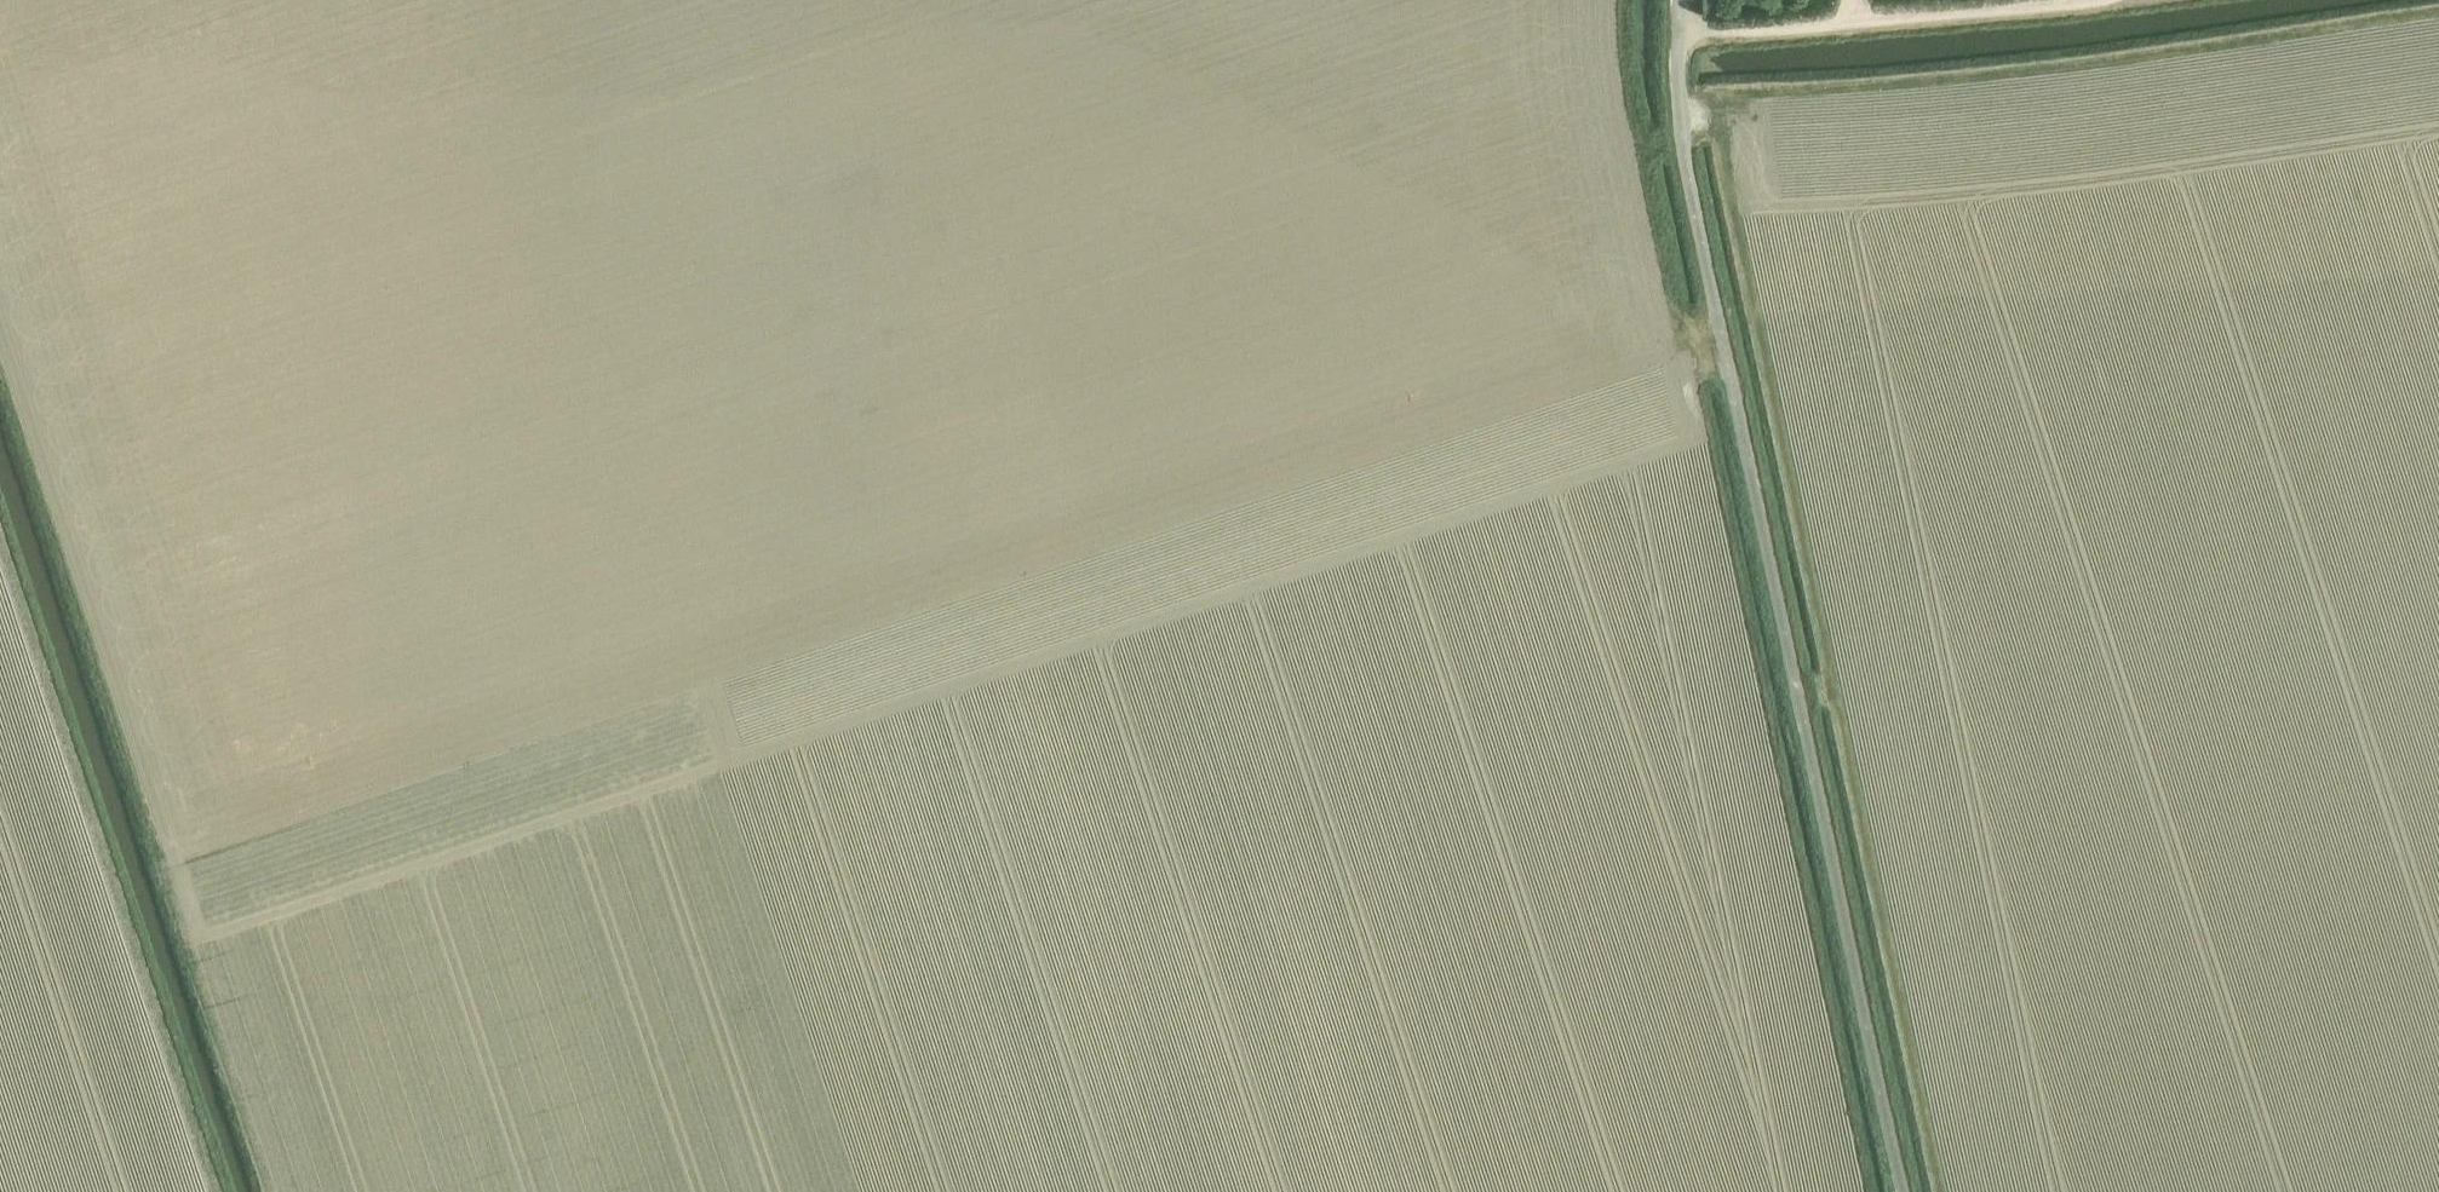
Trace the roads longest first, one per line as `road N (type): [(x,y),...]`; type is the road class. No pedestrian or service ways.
road 1 (unclassified): [(1921,1191),(1684,156),(1686,0)]
road 2 (track): [(1688,11),(1883,0)]

